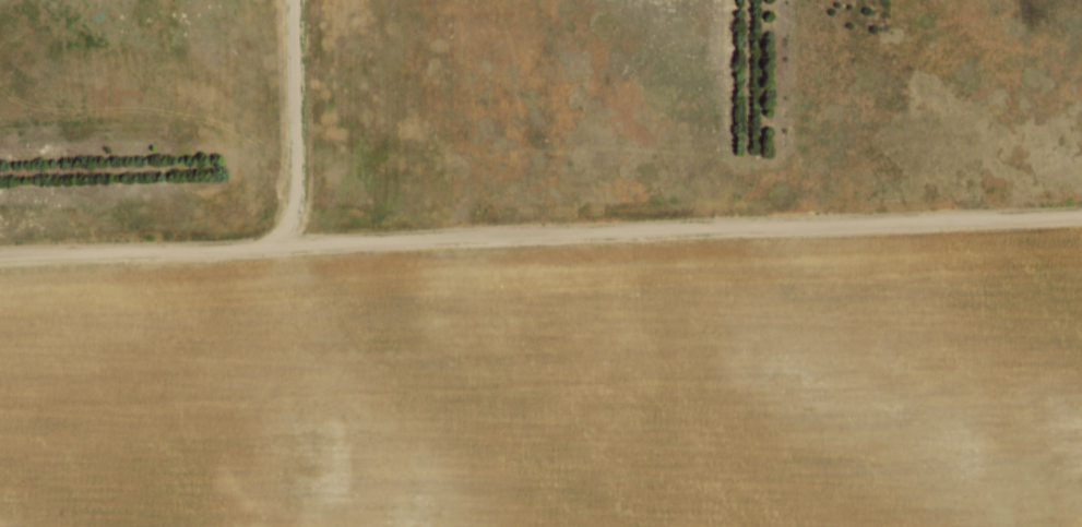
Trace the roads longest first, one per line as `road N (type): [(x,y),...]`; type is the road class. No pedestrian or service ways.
road 1 (residential): [(1081,212),(0,256)]

